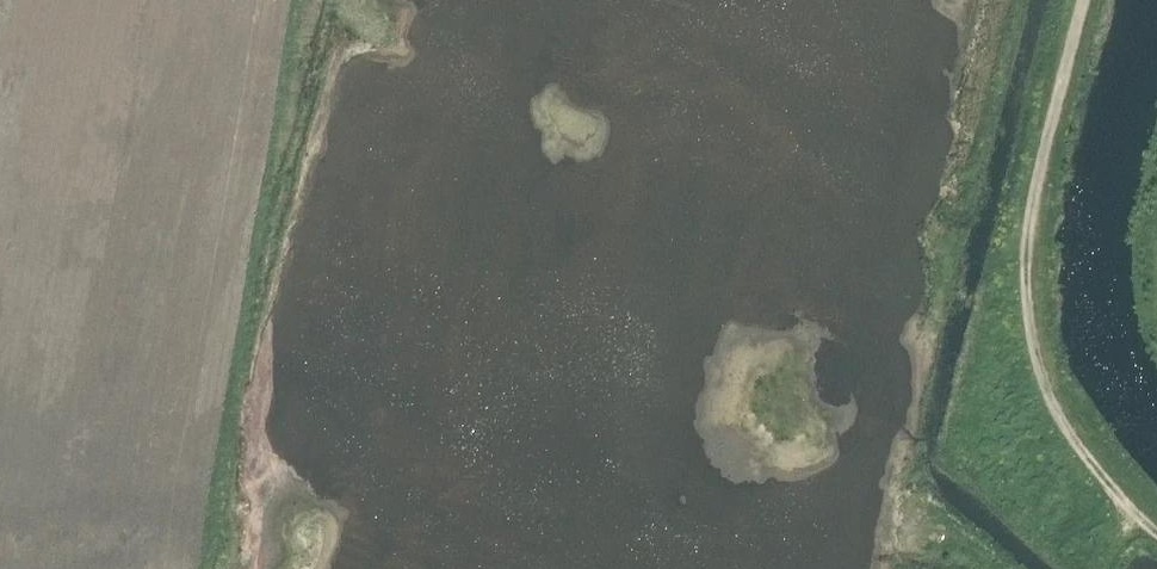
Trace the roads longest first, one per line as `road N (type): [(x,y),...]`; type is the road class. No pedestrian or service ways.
road 1 (track): [(1156,531),(1072,439),(1049,398),(1032,338),(1032,210),(1084,0)]

